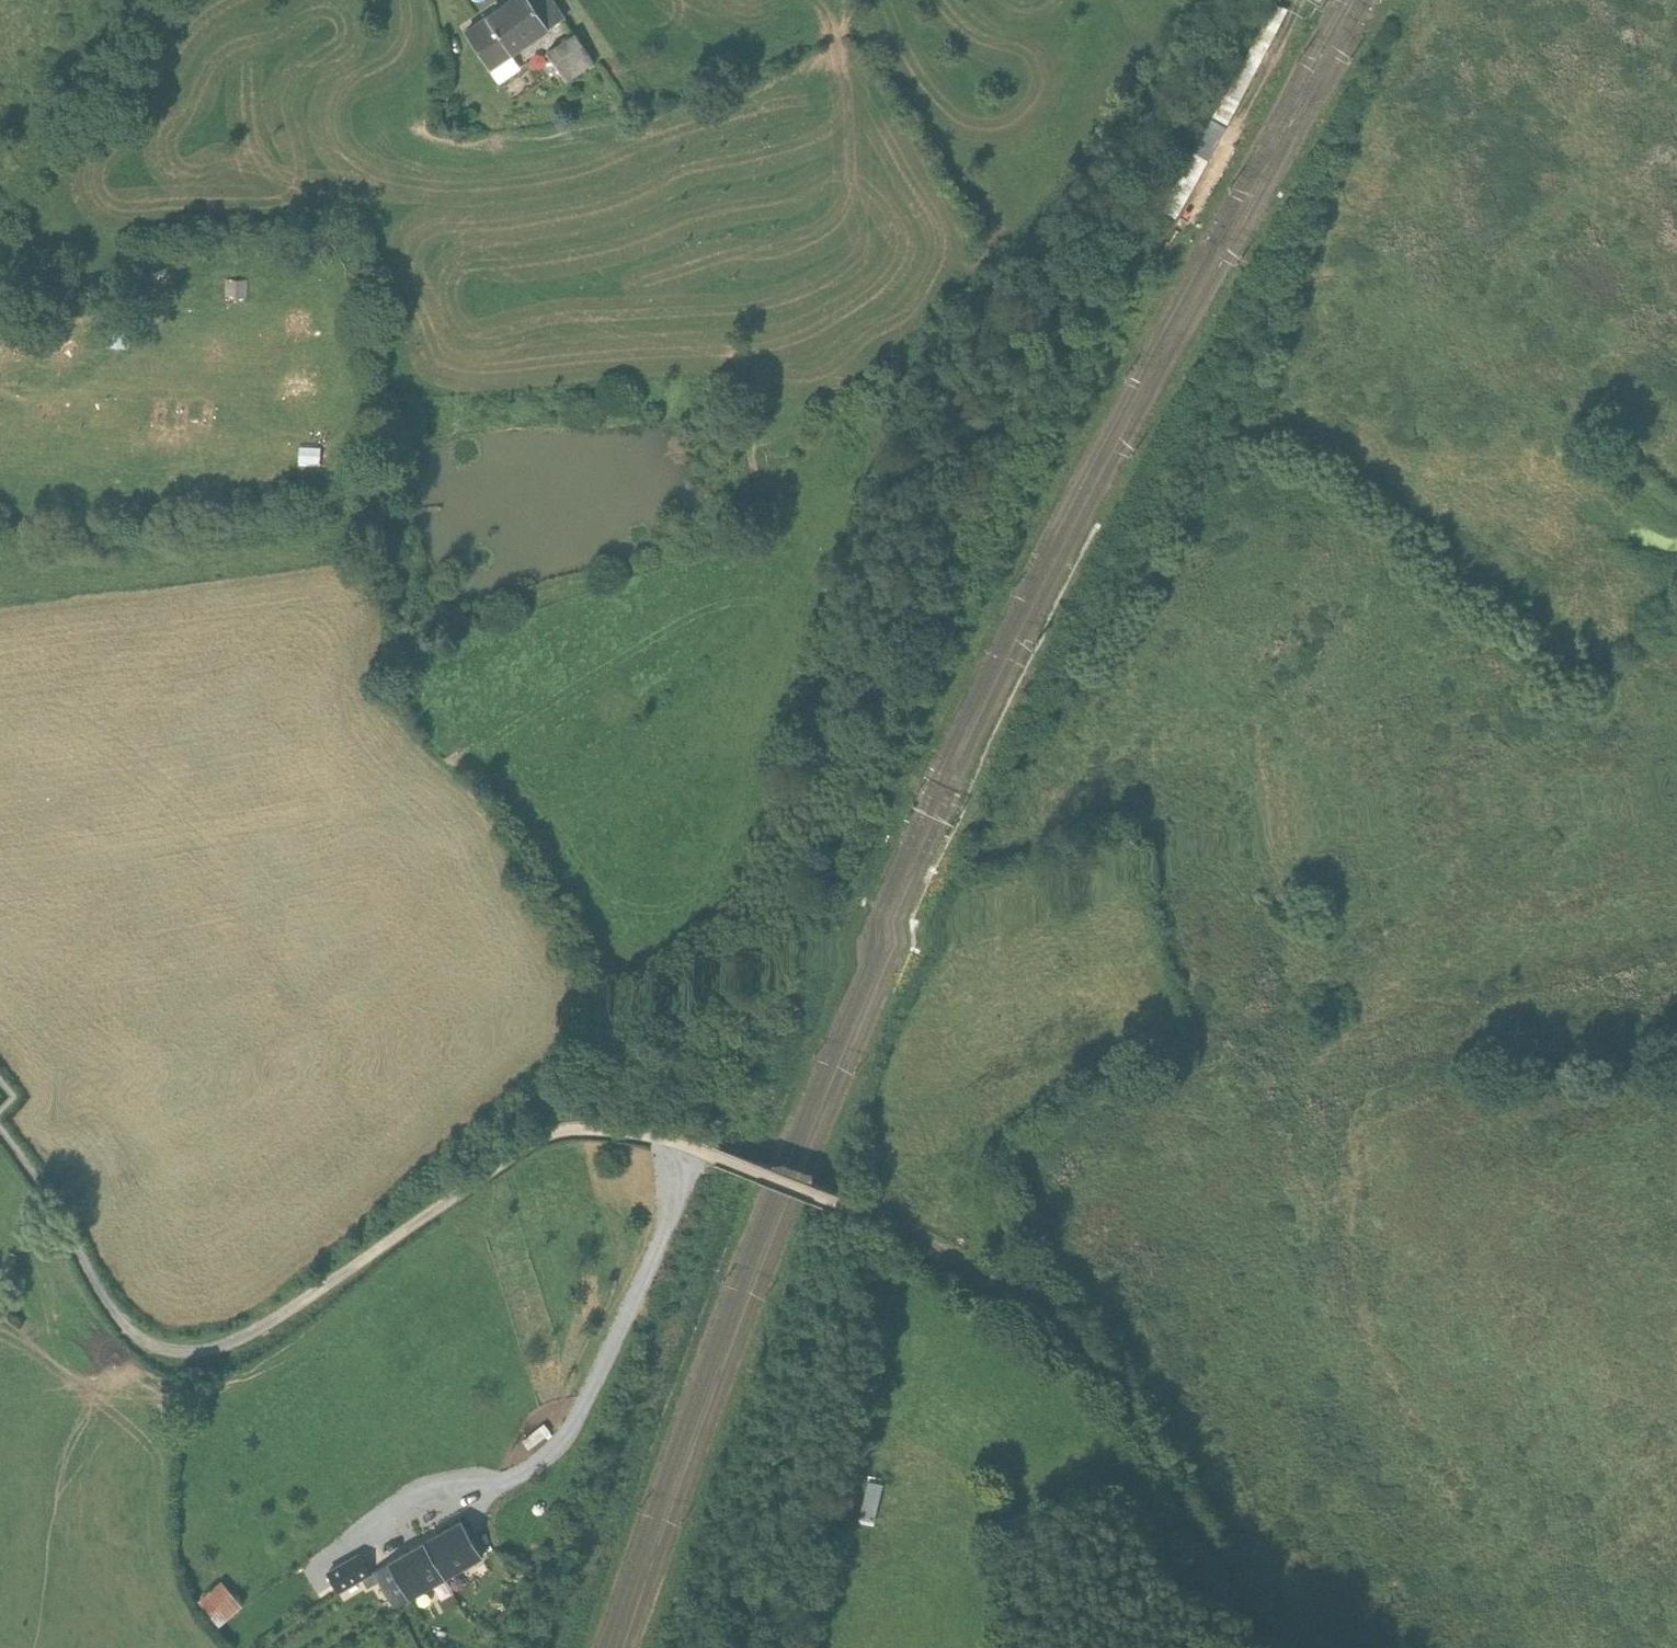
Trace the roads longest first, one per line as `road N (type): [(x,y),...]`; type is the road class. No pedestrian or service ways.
road 1 (unclassified): [(0,1130),(122,1320),(165,1350),(222,1347),(260,1327),(536,1138),(570,1127),(658,1134),(857,1213)]
road 2 (track): [(1247,1647),(1131,1400),(1091,1336),(1031,1287),(857,1213)]

